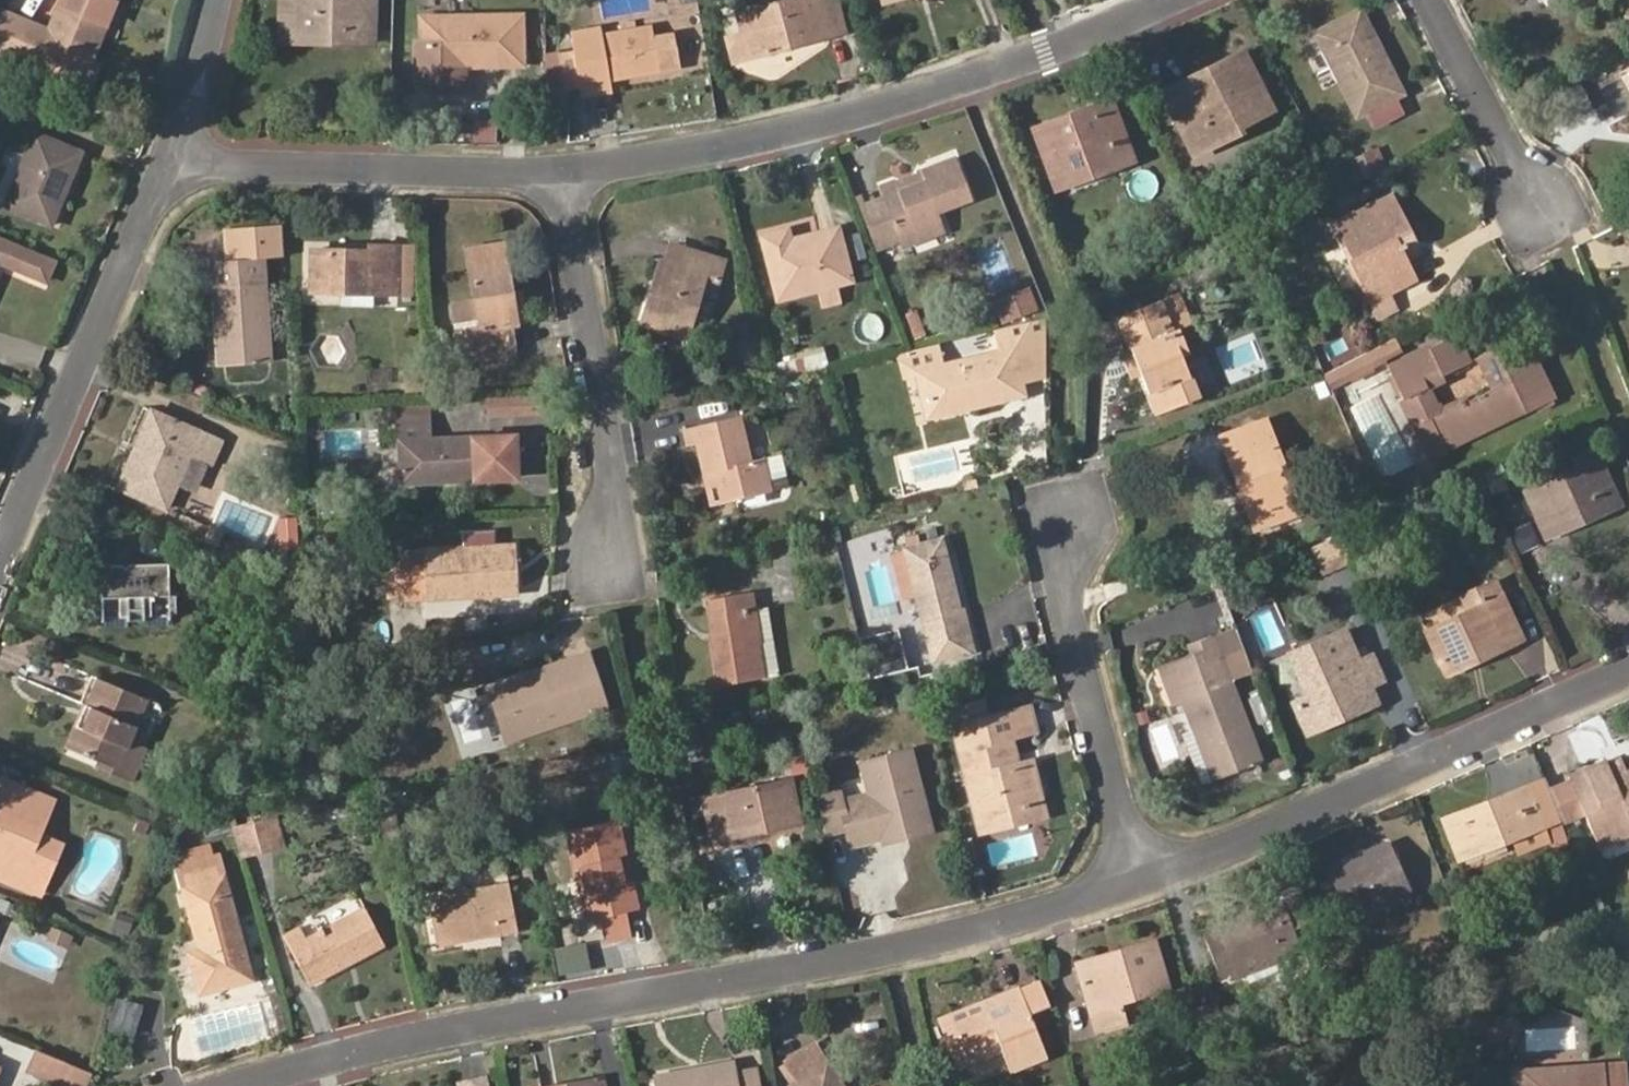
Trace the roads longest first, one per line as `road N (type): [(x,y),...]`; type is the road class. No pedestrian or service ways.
road 1 (residential): [(260,1085),(337,1063),(747,983),(1139,884)]
road 2 (residential): [(567,175),(727,146),(969,85),(1167,0)]
road 3 (residential): [(1139,884),(1628,670)]
road 4 (residential): [(0,549),(167,161)]
road 5 (residential): [(167,161),(567,175)]
road 6 (residential): [(598,567),(616,481),(567,175)]
road 7 (residential): [(1077,523),(1068,600),(1139,884)]
road 8 (residential): [(1545,209),(1429,0)]

